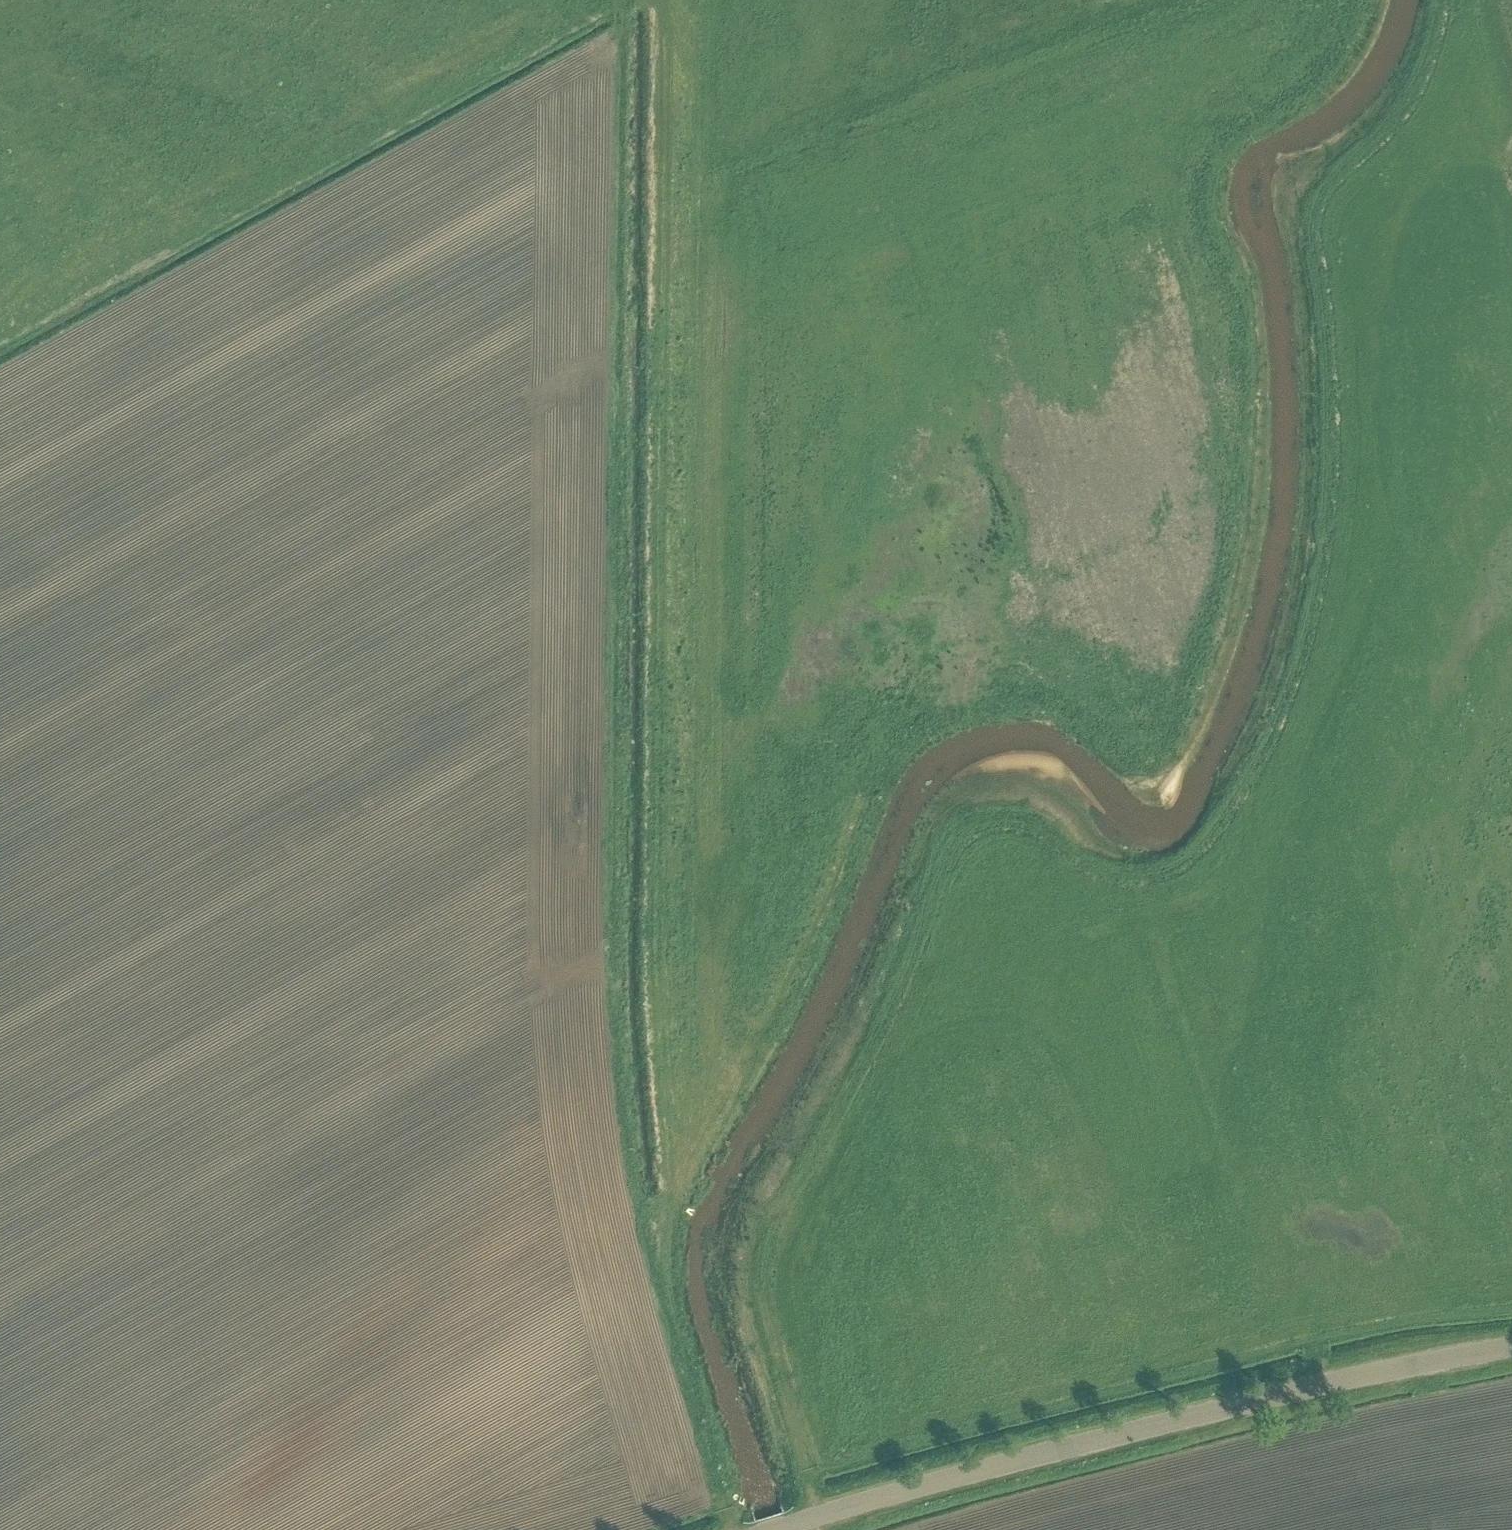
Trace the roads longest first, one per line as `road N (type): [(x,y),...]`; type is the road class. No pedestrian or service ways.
road 1 (track): [(806,1473),(765,1300),(777,1238),(892,1013),(952,865),(969,840),(1019,826),(1057,840),(1094,868),(1147,873),(1178,863),(1274,735),(1316,589),(1332,448),(1321,242),(1327,199),(1407,103),(1426,69),(1443,0)]
road 2 (tertiary): [(766,1529),(1351,1374),(1511,1344)]

